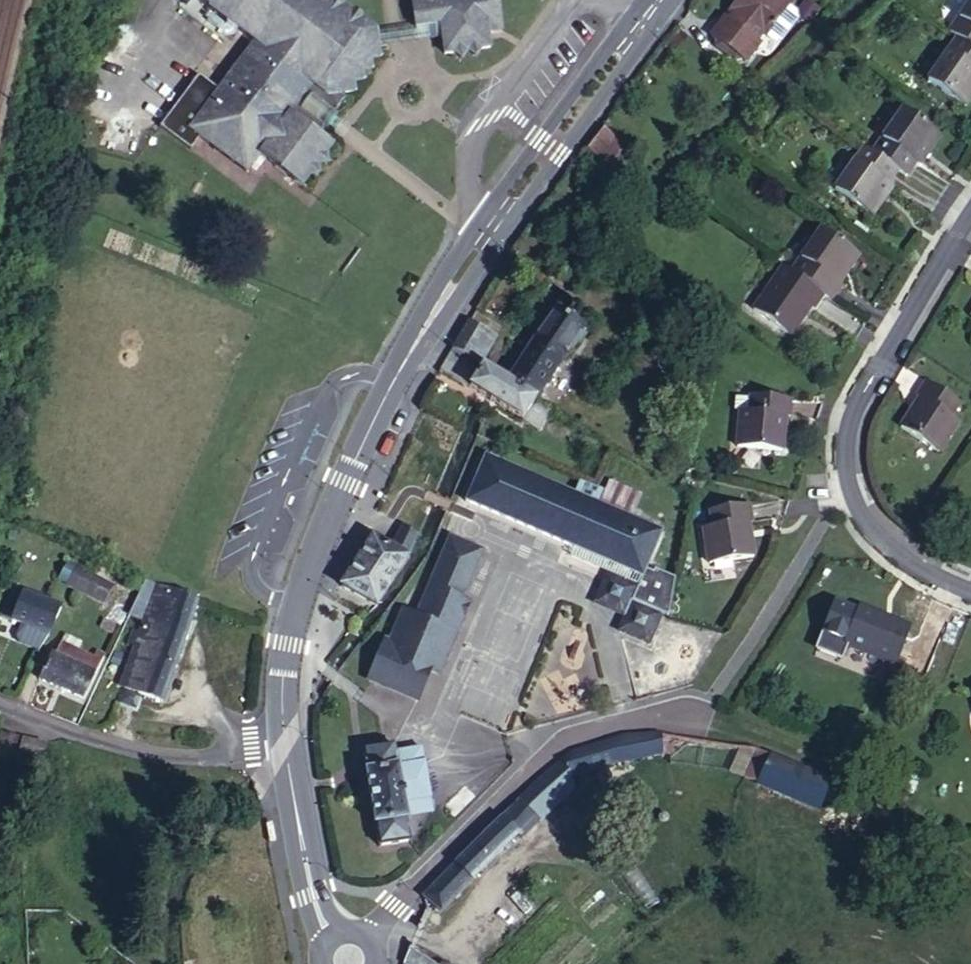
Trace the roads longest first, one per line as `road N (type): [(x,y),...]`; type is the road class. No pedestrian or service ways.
road 1 (tertiary): [(652,0),(477,229),(375,416),(299,599),(280,686),(283,745)]
road 2 (residential): [(970,593),(898,555),(843,477),(851,402),(970,209)]
road 3 (unclassified): [(365,938),(562,742),(625,723),(696,719)]
road 4 (track): [(696,719),(837,770),(970,873)]
road 5 (residential): [(283,745),(200,758),(70,732),(0,697)]
road 6 (tertiary): [(283,745),(312,892),(332,939)]

